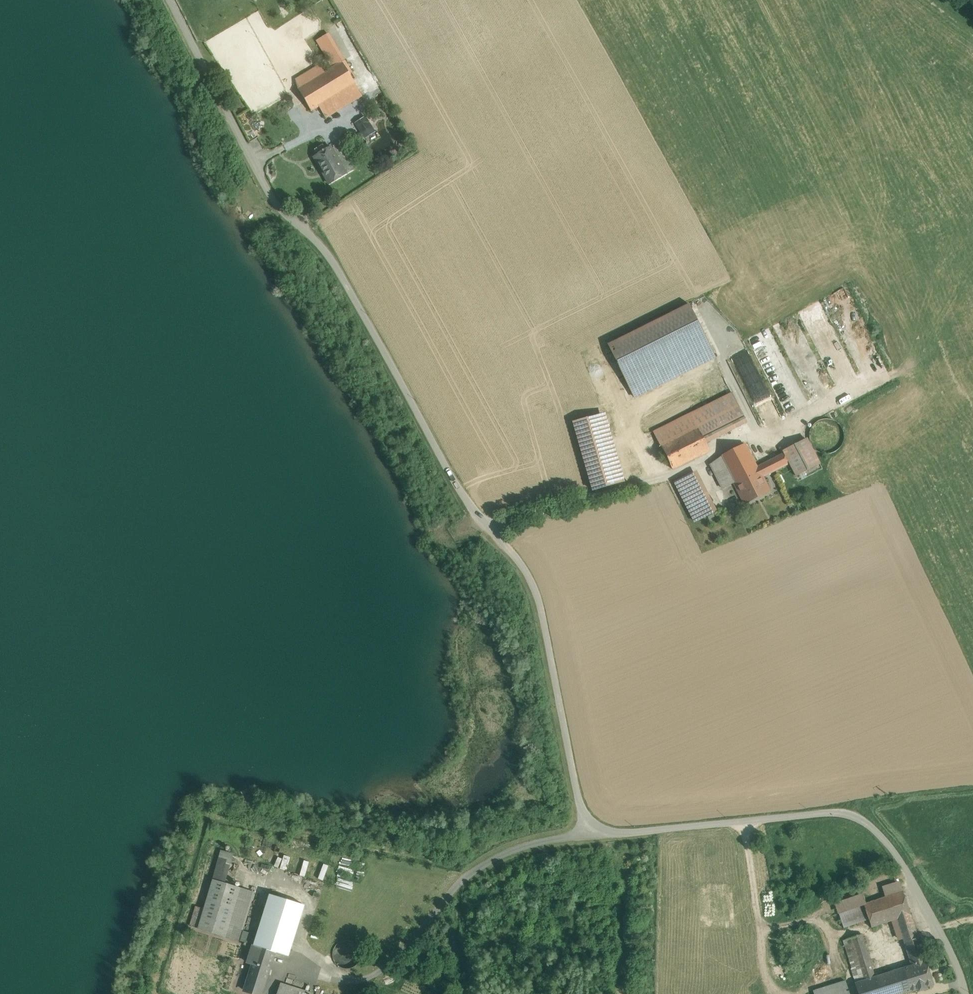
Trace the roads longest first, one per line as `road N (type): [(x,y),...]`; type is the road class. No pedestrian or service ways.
road 1 (unclassified): [(970,993),(958,953),(902,856),(858,816),(827,811),(637,830),(595,826),(585,815),(535,588),(456,475),(336,261),(262,178),(174,0)]

